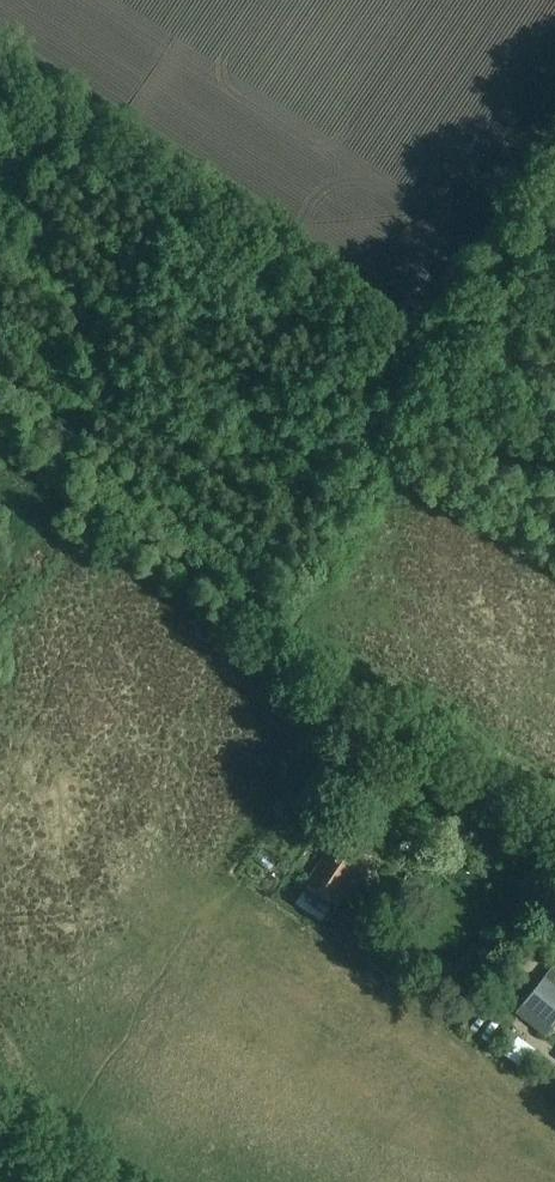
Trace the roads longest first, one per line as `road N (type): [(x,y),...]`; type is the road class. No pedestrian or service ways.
road 1 (track): [(59,493),(554,811)]
road 2 (track): [(554,124),(458,283)]

